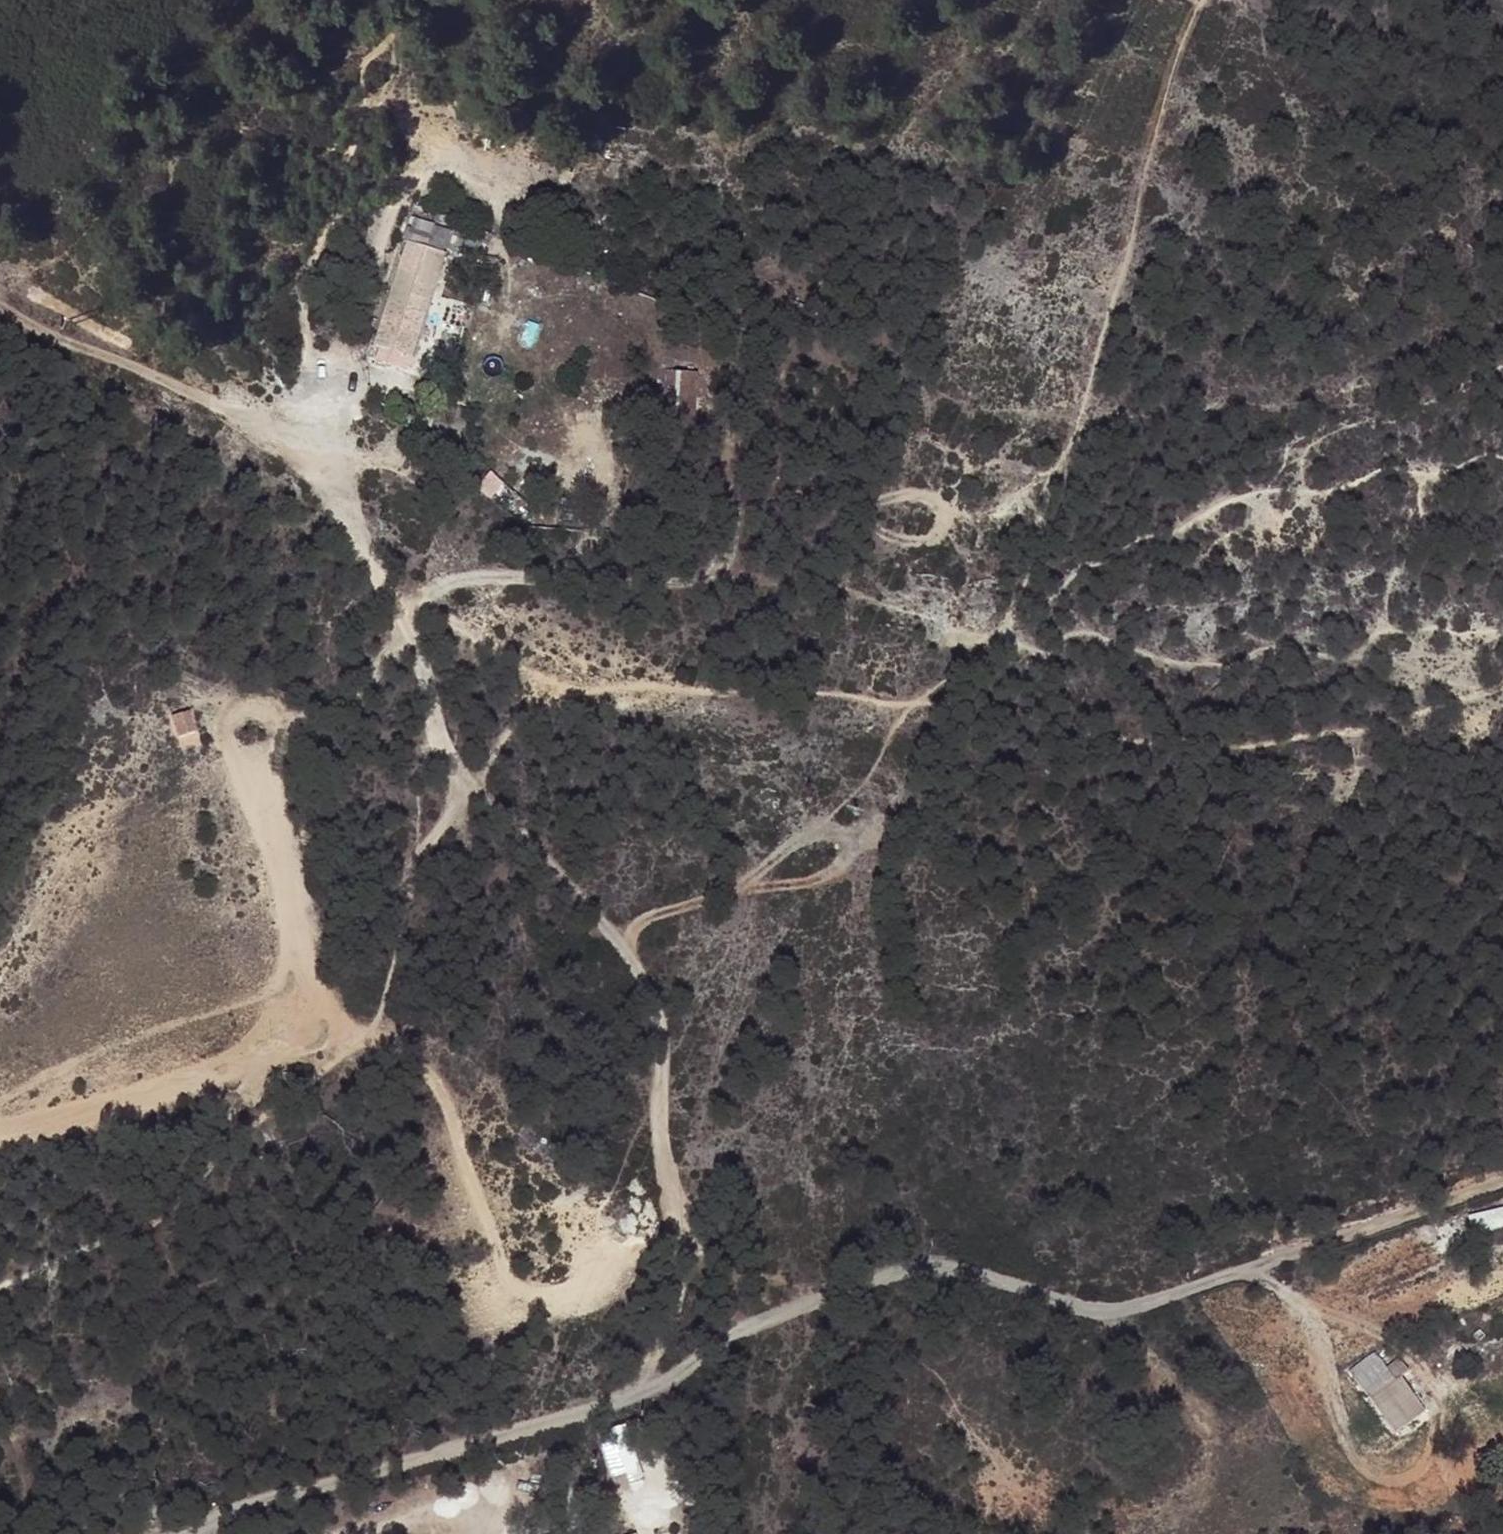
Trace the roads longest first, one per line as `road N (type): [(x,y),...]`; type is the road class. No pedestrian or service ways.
road 1 (track): [(652,1389),(682,1247),(679,1146),(655,1004),(627,952),(436,740),(408,607),(323,466),(307,288),(327,212),(389,63),(395,0)]

